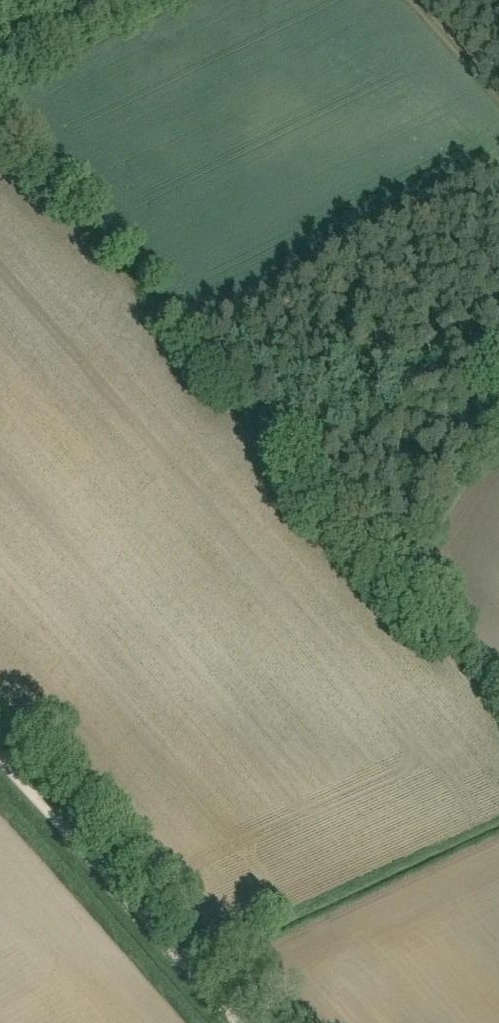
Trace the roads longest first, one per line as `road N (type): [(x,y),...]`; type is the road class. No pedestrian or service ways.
road 1 (track): [(244,1022),(0,753)]
road 2 (unclassified): [(0,59),(119,0)]

